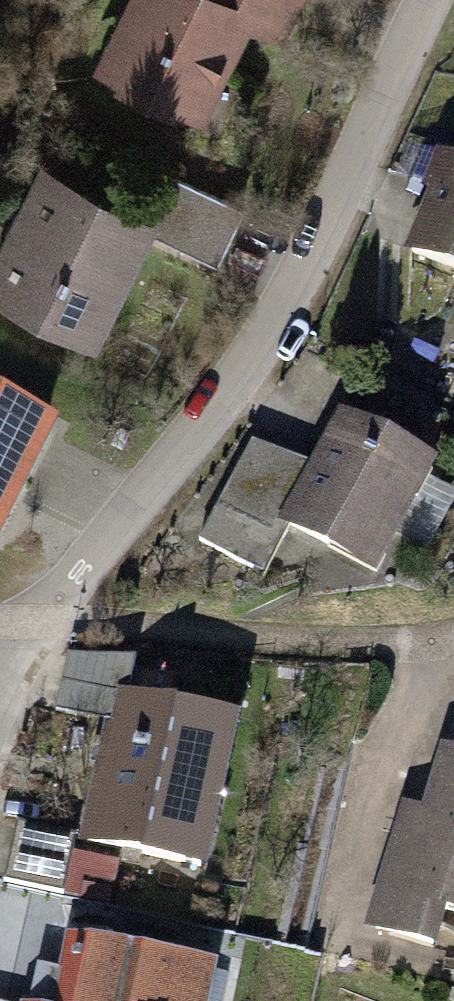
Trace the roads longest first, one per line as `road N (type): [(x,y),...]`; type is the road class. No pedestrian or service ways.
road 1 (residential): [(421,0),(331,208),(228,392),(45,624),(0,706)]

